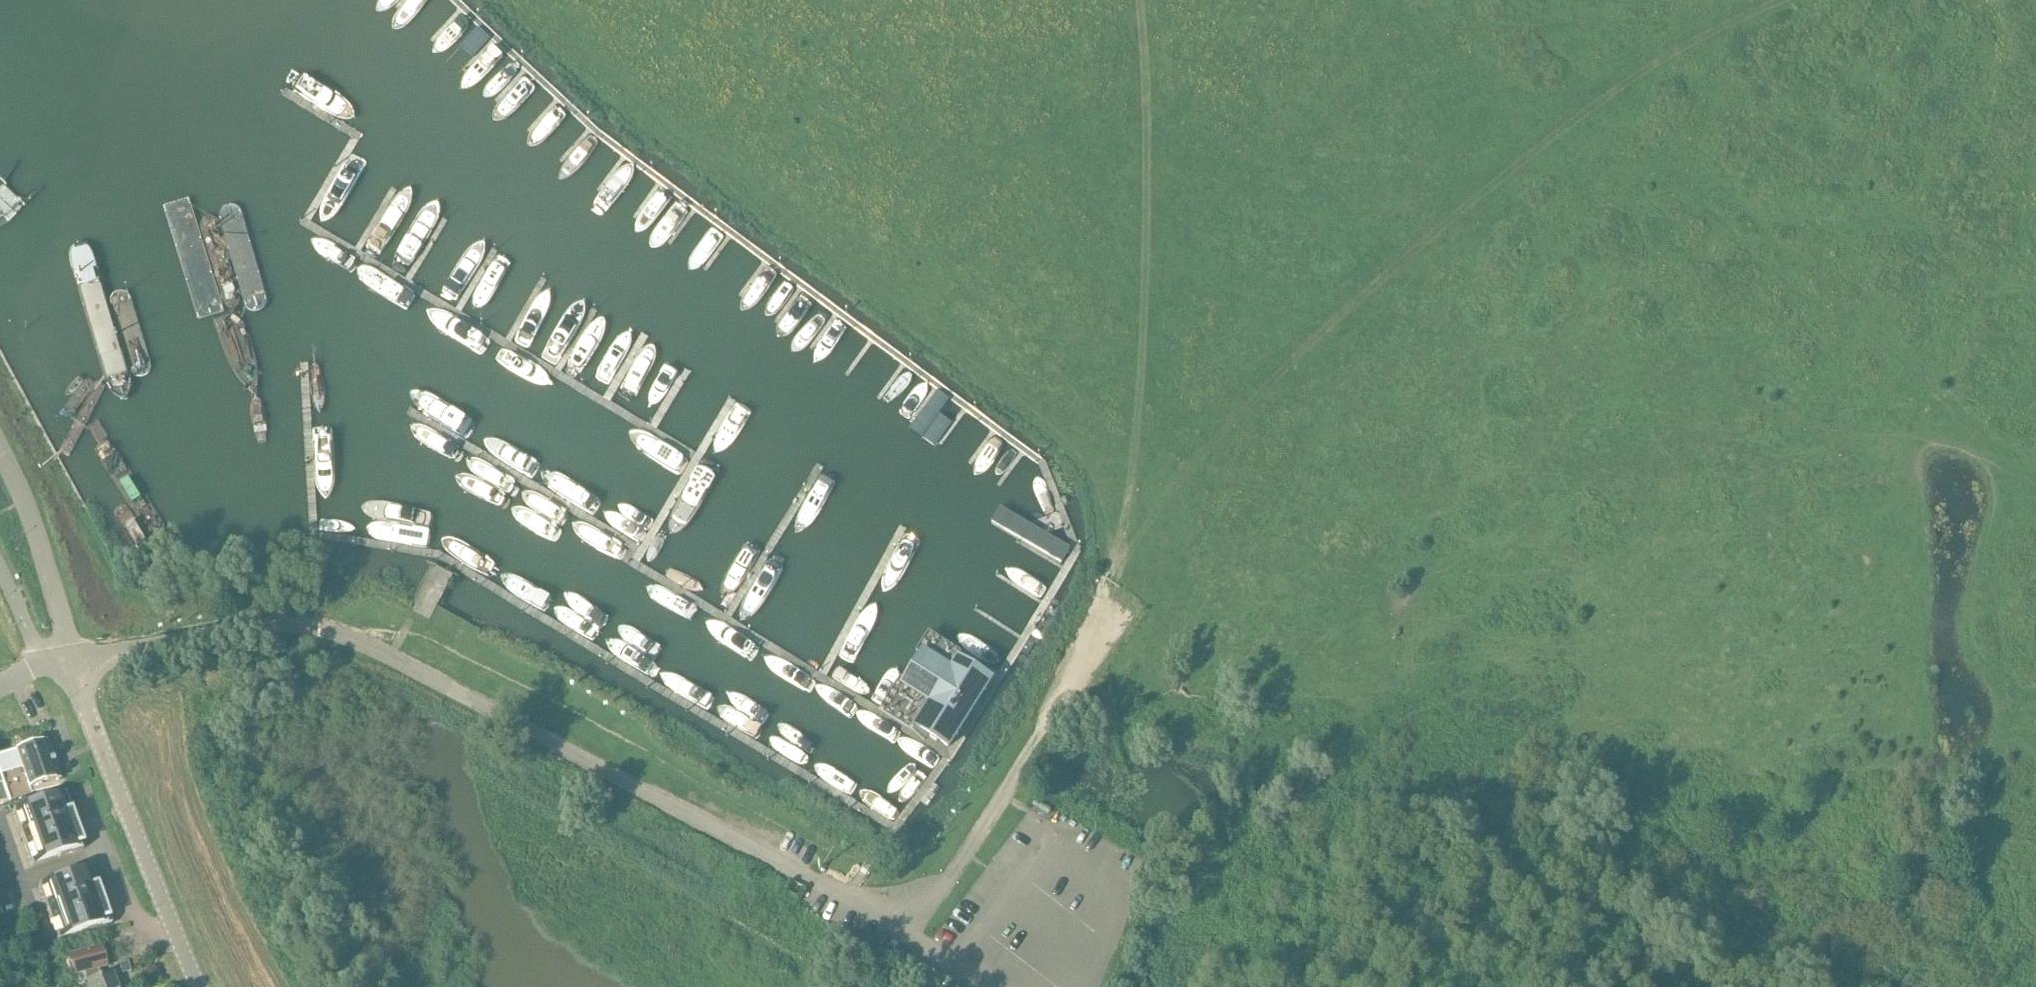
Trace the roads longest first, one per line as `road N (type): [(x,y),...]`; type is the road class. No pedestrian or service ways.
road 1 (unclassified): [(195,986),(70,666)]
road 2 (unclassified): [(70,666),(26,500),(0,446)]

